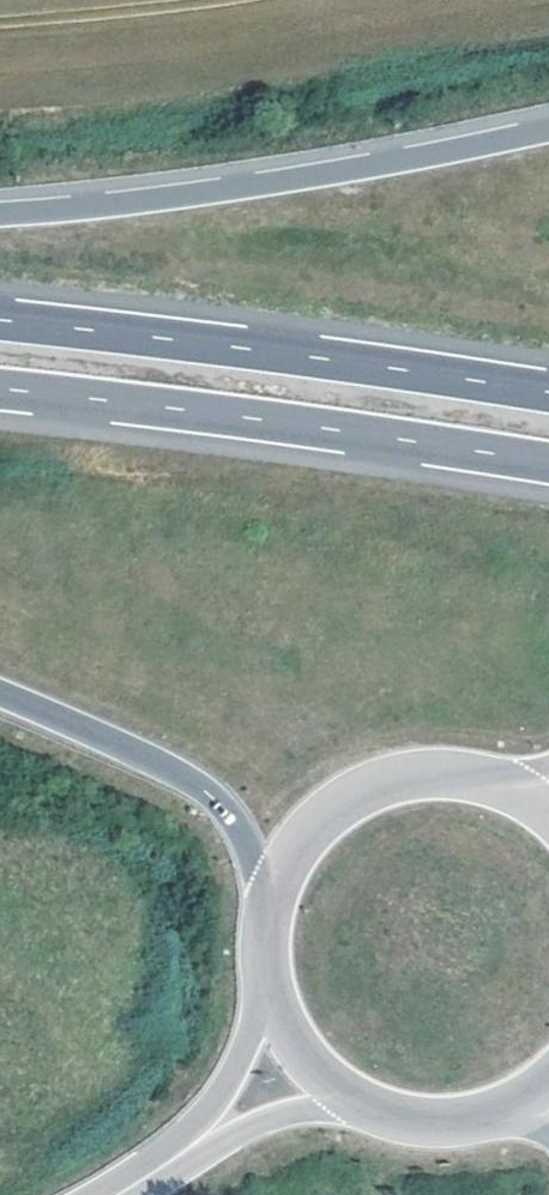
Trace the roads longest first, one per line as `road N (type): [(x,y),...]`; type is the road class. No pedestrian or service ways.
road 1 (motorway): [(548,132),(331,175),(0,216)]
road 2 (motorway): [(0,390),(226,415),(548,466)]
road 3 (motorway): [(548,395),(0,320)]
road 4 (motorway): [(0,697),(174,767),(227,811),(252,869),(263,932)]
road 5 (secondary): [(500,782),(448,772),(396,778),(347,799),(307,832),(277,876),(263,932)]
road 6 (secondary): [(266,989),(239,1065),(183,1157)]
road 7 (secondary): [(183,1157),(252,1121),(346,1103)]
road 8 (secondary): [(346,1103),(392,1122),(452,1129),(511,1116)]
road 9 (secondary): [(266,989),(305,1066),(346,1103)]

